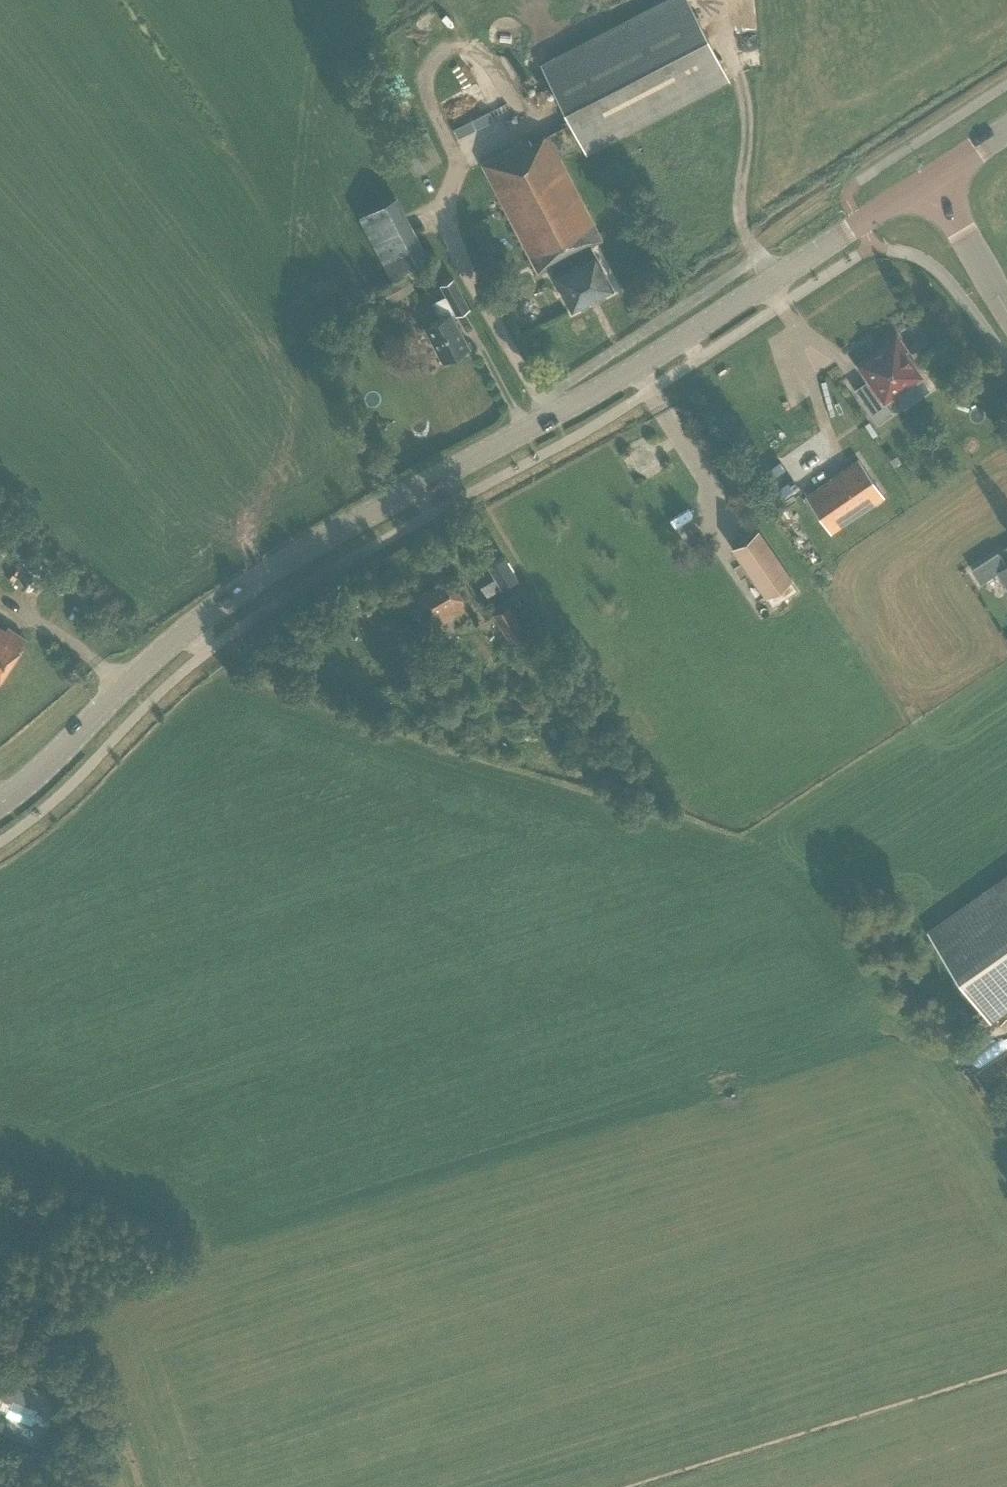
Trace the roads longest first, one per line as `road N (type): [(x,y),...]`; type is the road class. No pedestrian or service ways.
road 1 (secondary): [(0,804),(150,662),(241,591),(610,385),(928,180)]
road 2 (tertiary): [(1006,310),(928,180)]

